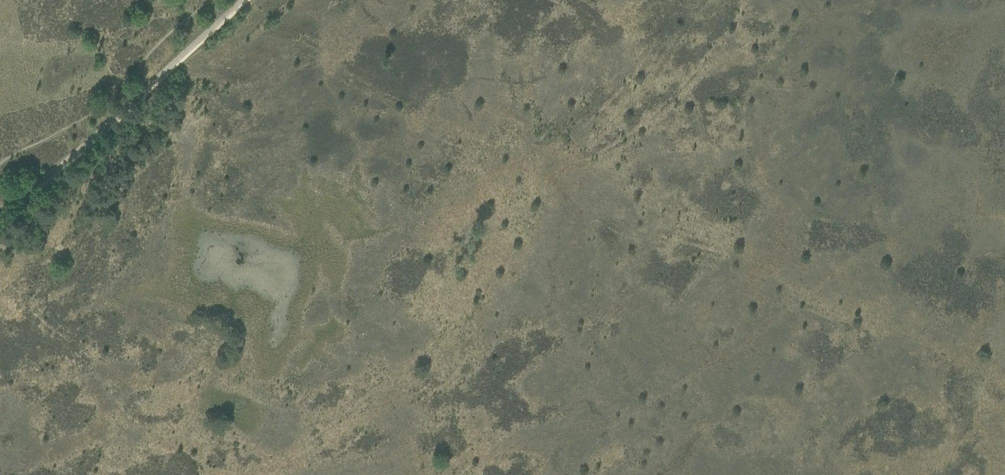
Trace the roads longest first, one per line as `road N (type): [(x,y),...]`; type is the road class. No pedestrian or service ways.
road 1 (track): [(0,216),(243,0)]

